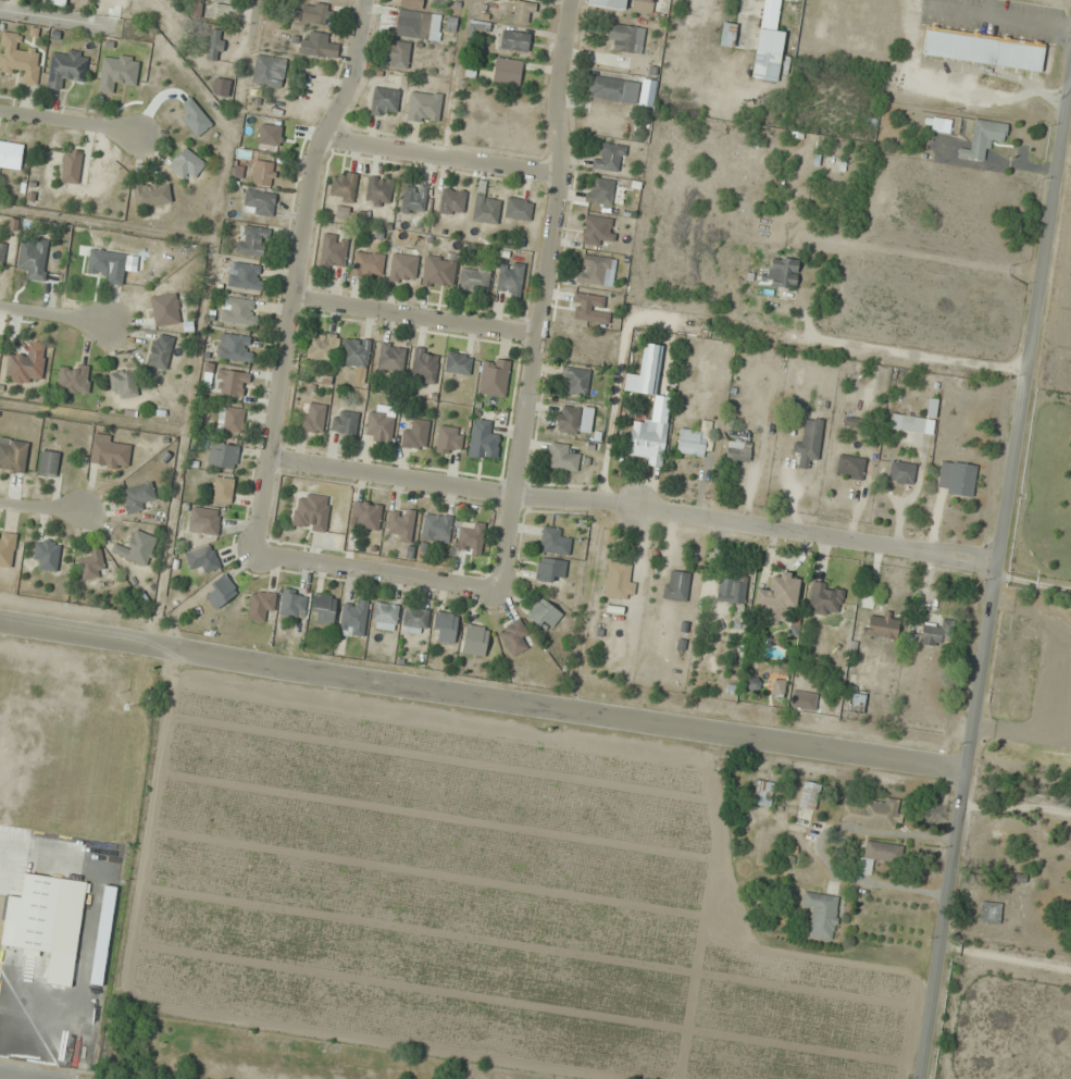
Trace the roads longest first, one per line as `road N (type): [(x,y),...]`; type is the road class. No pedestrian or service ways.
road 1 (residential): [(968,771),(0,623)]
road 2 (residential): [(267,460),(999,563)]
road 3 (residential): [(499,596),(562,178),(557,111),(573,0)]
road 4 (residential): [(367,0),(356,79),(322,137),(250,559)]
road 5 (tertiary): [(923,1078),(999,563)]
road 6 (tertiary): [(999,563),(1070,87)]
road 7 (residential): [(250,559),(499,596)]
road 8 (residential): [(296,296),(538,334)]
road 9 (residential): [(322,137),(562,178)]
road 10 (residential): [(141,134),(0,113)]

